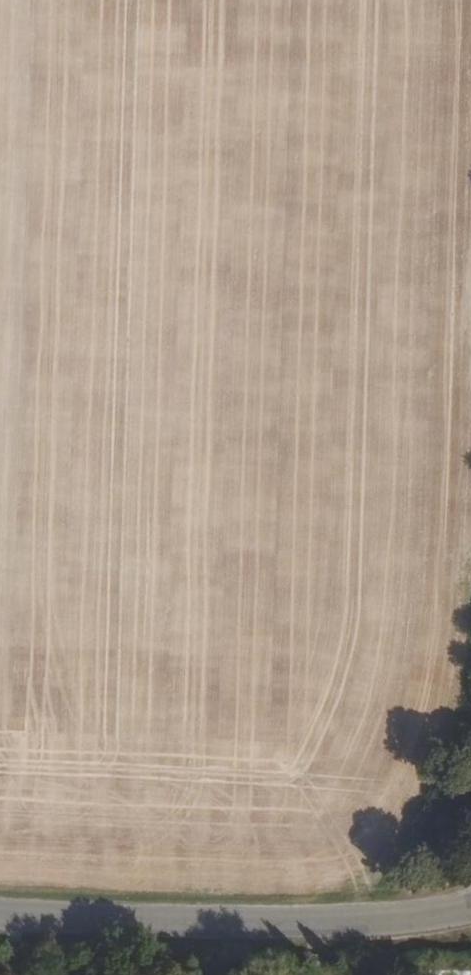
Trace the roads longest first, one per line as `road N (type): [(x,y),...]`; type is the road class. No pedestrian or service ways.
road 1 (tertiary): [(470,908),(299,925),(0,912)]

